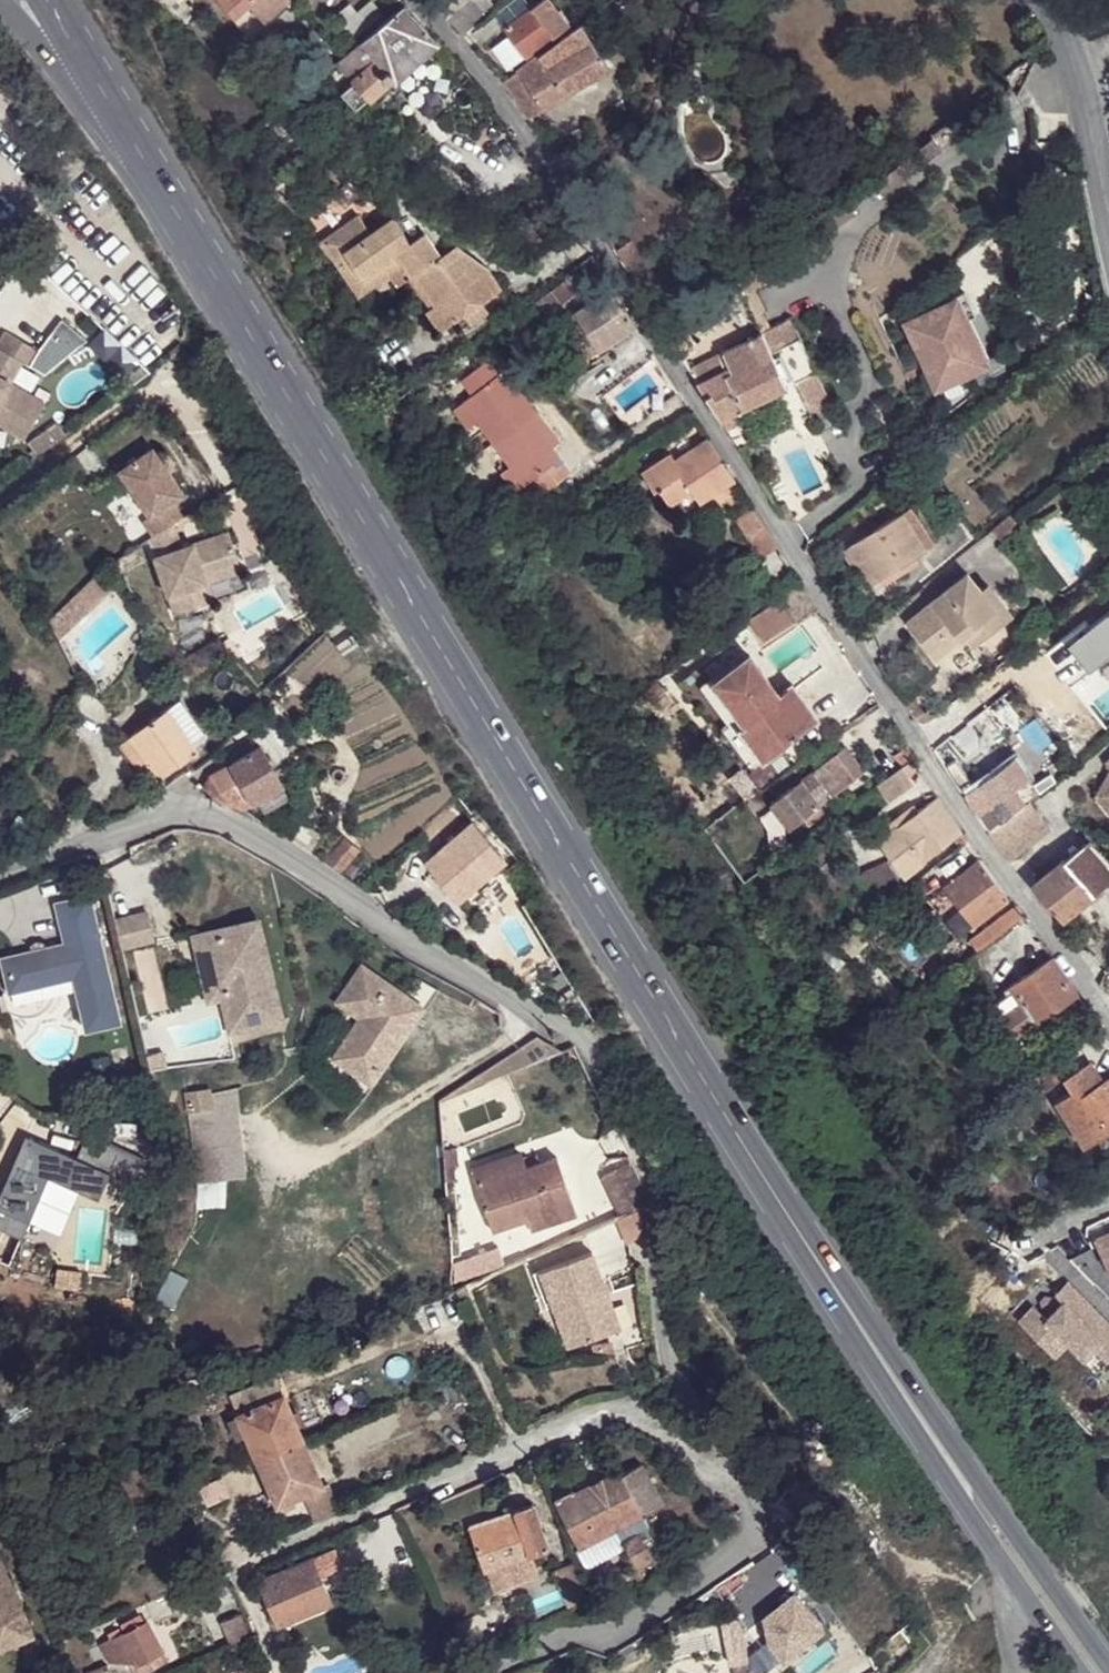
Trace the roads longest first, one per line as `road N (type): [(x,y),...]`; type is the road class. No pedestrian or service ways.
road 1 (residential): [(0,873),(179,809),(225,824),(398,940),(583,1041),(644,1162),(659,1206),(669,1365),(663,1386),(626,1411),(586,1417),(245,1567)]
road 2 (primary): [(89,81),(409,586),(814,1256)]
road 3 (unclassified): [(410,0),(534,146),(923,758),(1108,1015)]
road 4 (primary): [(1108,1661),(814,1256)]
road 5 (primary): [(814,1256),(944,1477),(1082,1672)]
road 6 (tertiary): [(1086,116),(1050,0)]

